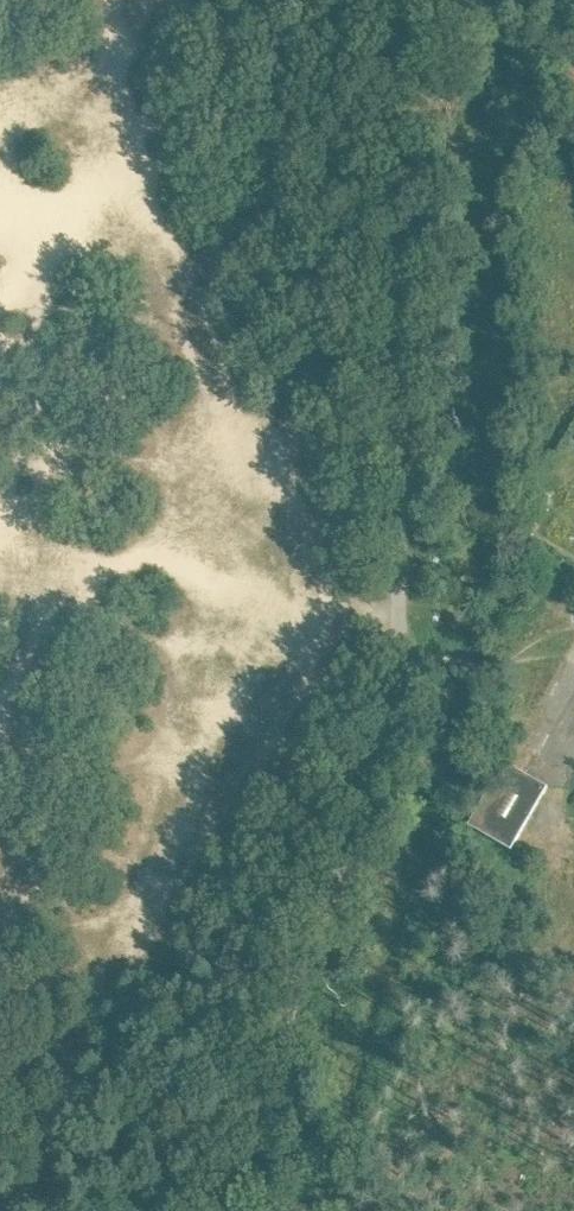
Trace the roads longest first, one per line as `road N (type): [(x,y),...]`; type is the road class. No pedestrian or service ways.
road 1 (track): [(224,1210),(387,668),(402,340),(395,0)]

